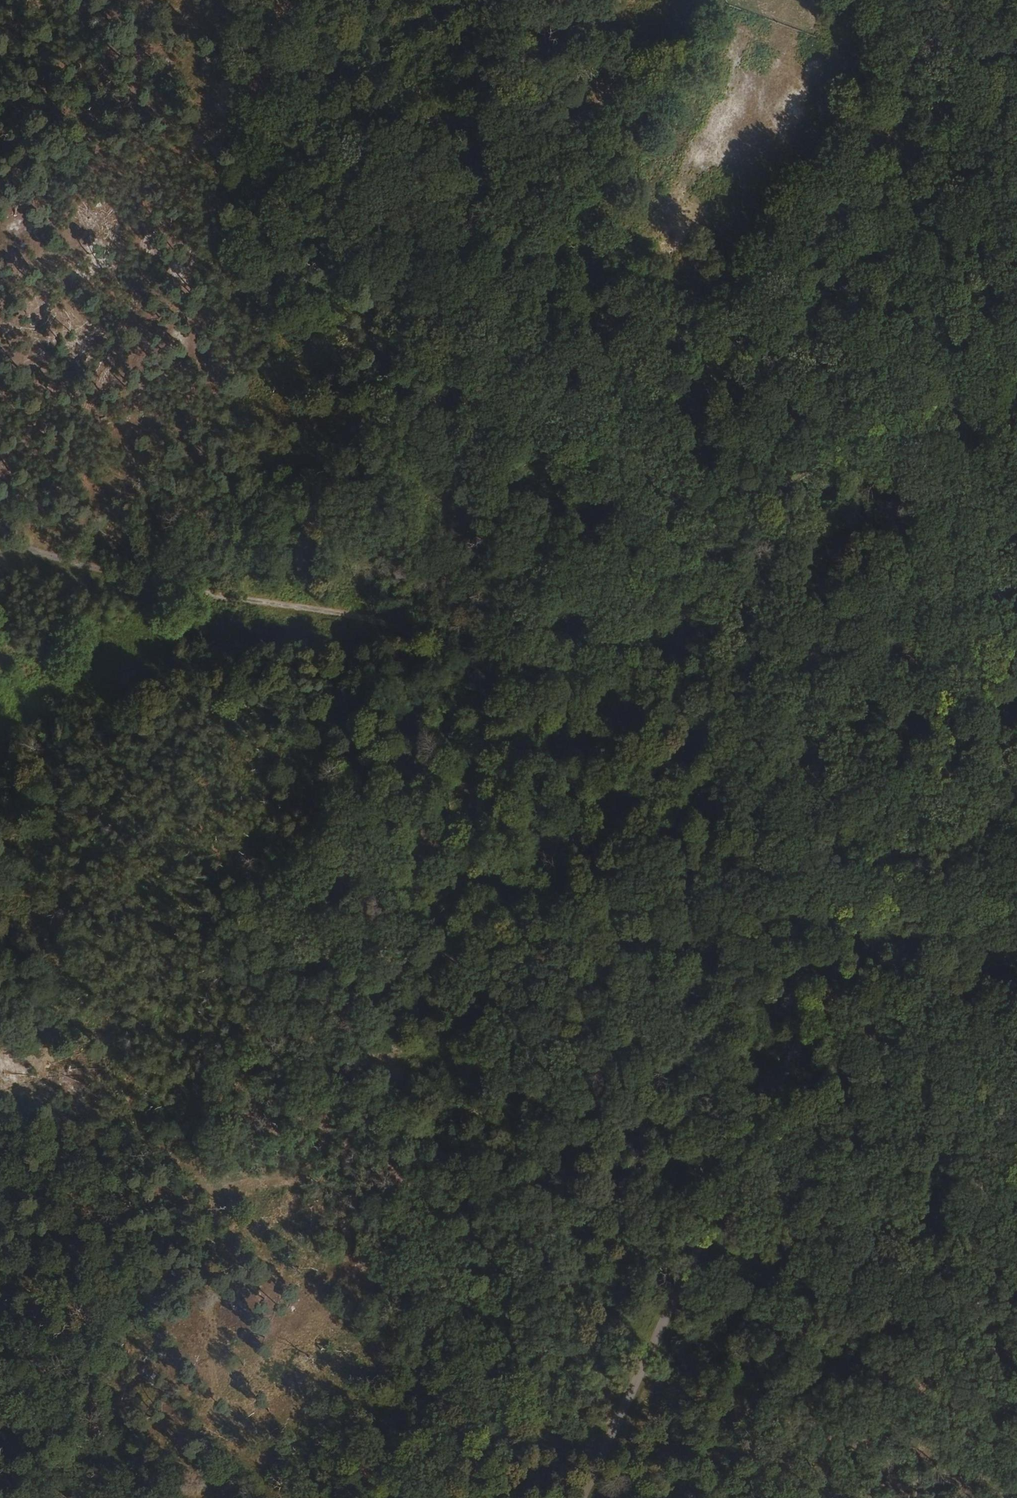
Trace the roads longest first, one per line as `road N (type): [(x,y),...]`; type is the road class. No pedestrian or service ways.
road 1 (track): [(0,531),(47,550),(162,574),(401,610),(491,654),(671,569),(647,303),(648,125),(664,0)]
road 2 (track): [(1016,636),(657,1310),(571,1497)]
road 3 (track): [(85,1497),(111,1472),(139,1405),(168,1124),(196,1019),(271,883),(401,610)]
road 4 (track): [(1016,1410),(915,1413),(793,1389),(657,1310),(168,1124)]
road 5 (track): [(47,550),(41,479),(82,424),(263,308),(275,265),(266,203),(295,129),(351,55),(375,0)]
road 6 (track): [(671,569),(1016,361)]
road 7 (track): [(113,0),(0,111)]

